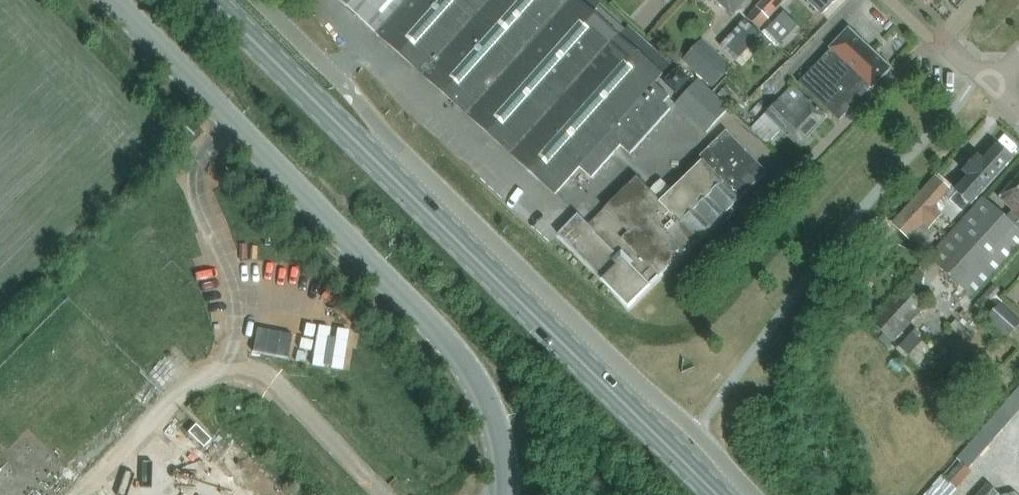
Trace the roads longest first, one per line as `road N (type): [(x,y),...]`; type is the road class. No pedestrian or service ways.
road 1 (primary): [(723,494),(217,0)]
road 2 (unclassified): [(505,494),(490,404),(433,328),(106,0)]
road 3 (unclassified): [(353,96),(257,0)]

